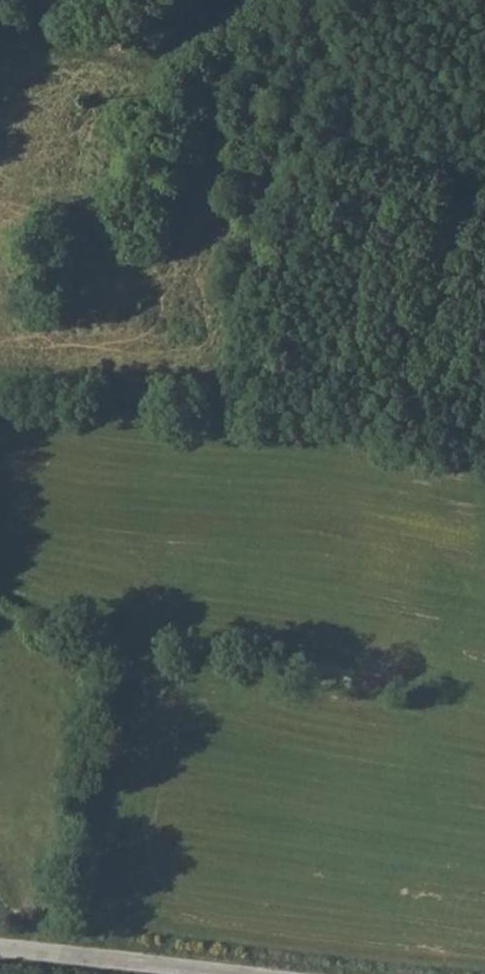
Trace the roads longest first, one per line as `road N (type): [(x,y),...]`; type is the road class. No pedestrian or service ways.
road 1 (unclassified): [(211,973),(0,952)]

